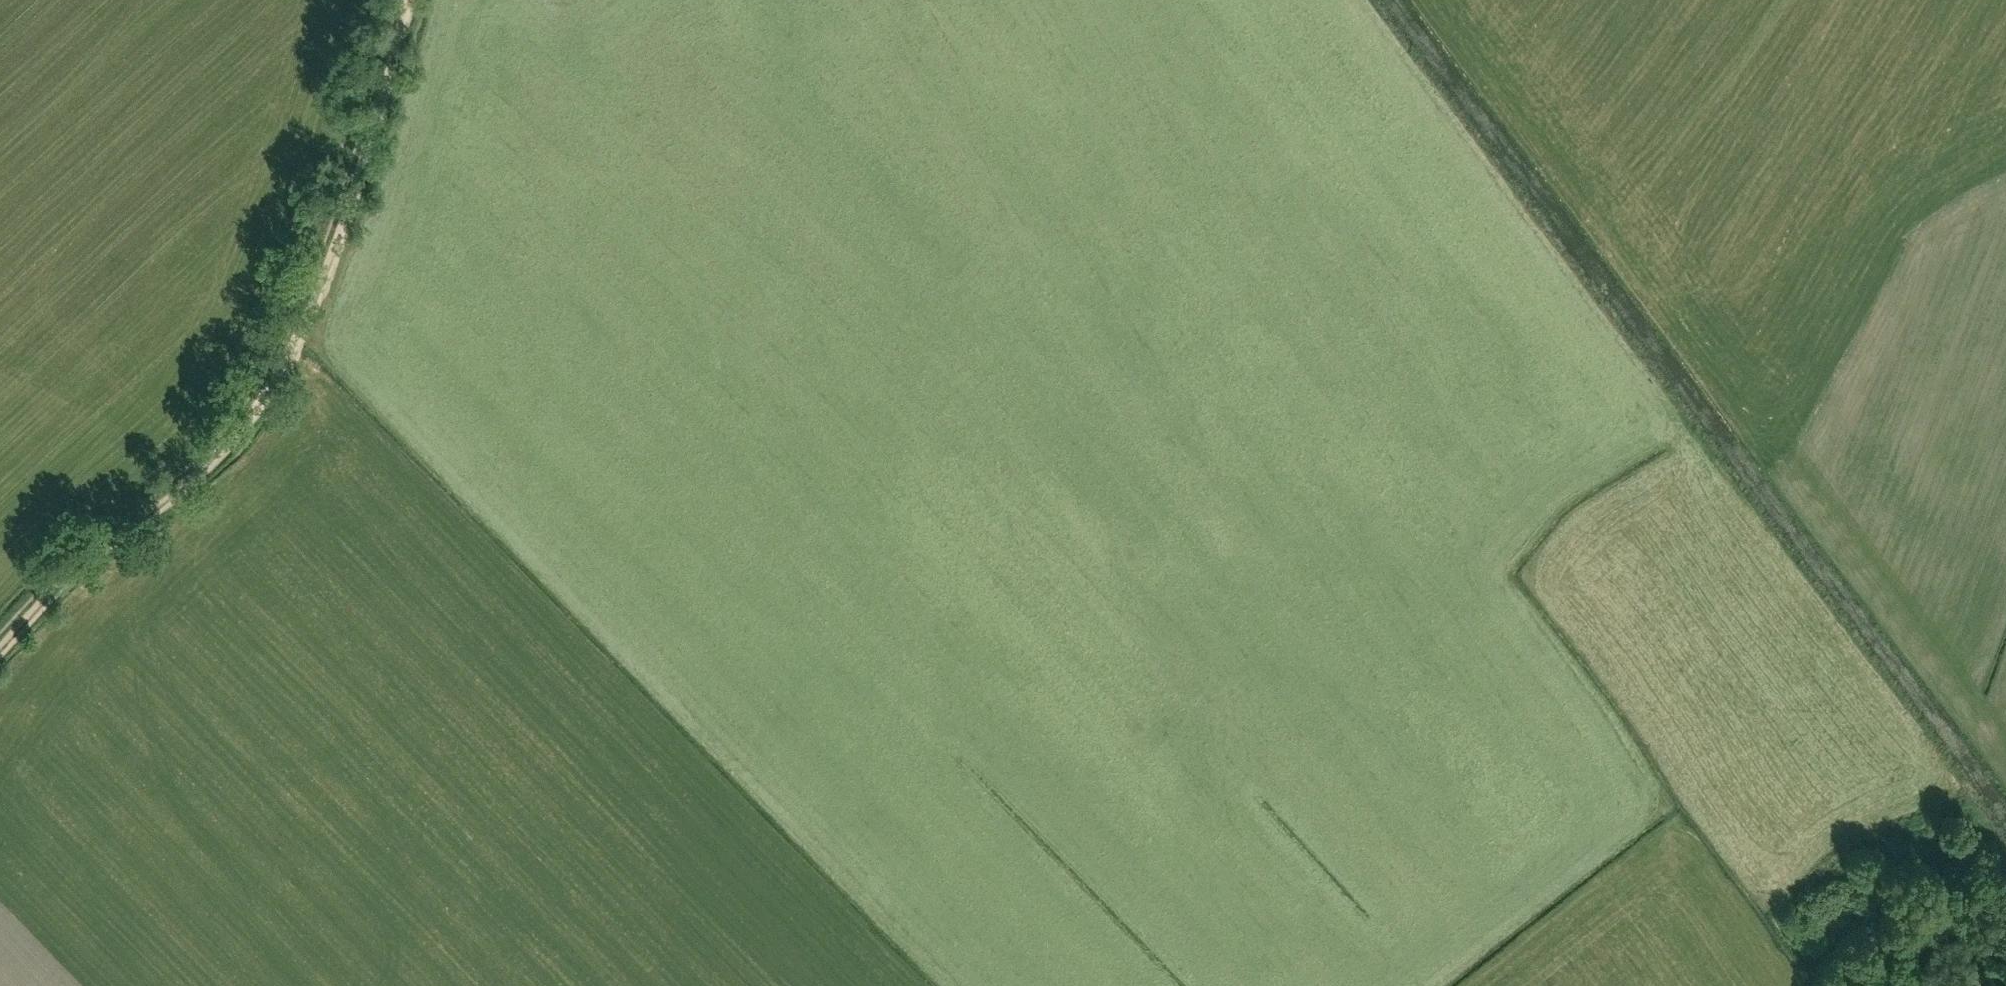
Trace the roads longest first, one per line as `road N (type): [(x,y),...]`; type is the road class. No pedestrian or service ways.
road 1 (track): [(0,665),(233,444),(275,390),(314,321),(417,0)]

